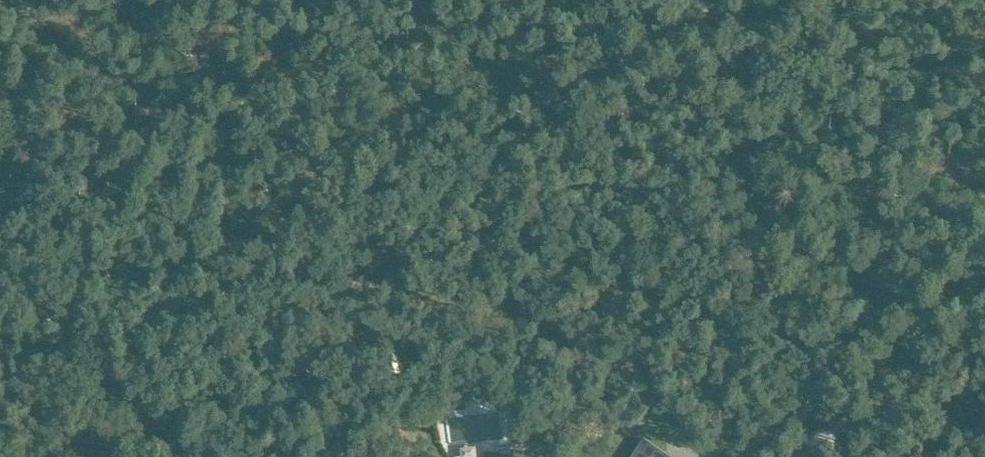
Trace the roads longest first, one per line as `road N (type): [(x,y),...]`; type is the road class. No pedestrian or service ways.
road 1 (track): [(984,175),(893,80)]

